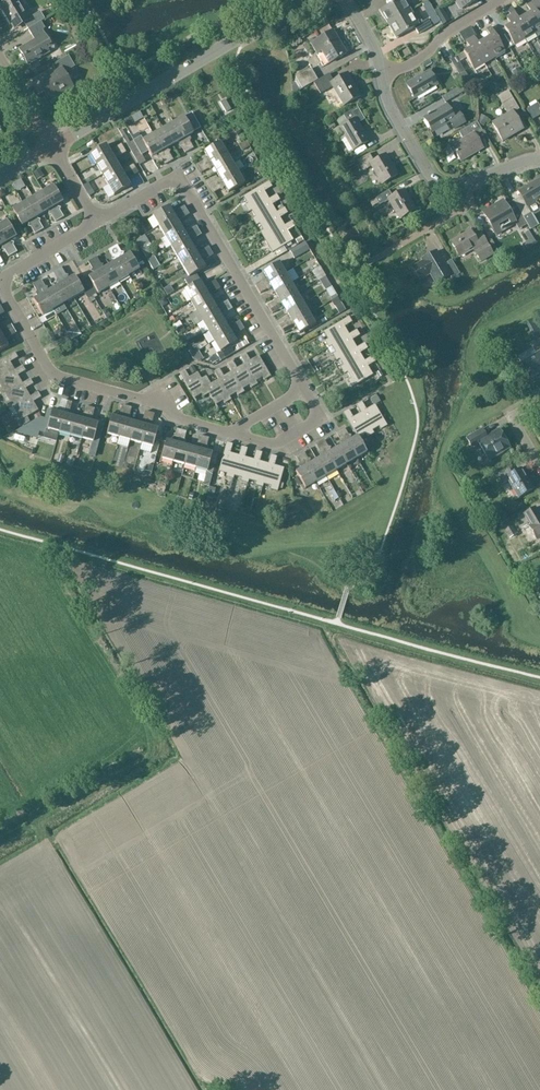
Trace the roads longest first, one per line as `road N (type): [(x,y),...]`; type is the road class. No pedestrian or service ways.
road 1 (residential): [(305,388),(178,177),(95,223)]
road 2 (residential): [(0,287),(48,369),(142,400),(161,391),(175,419),(230,433)]
road 3 (residential): [(304,0),(53,146)]
road 4 (residential): [(539,160),(461,183),(437,180),(387,108),(378,64)]
road 5 (residential): [(230,433),(280,445),(324,418),(305,388)]
road 6 (residential): [(378,64),(486,0)]

